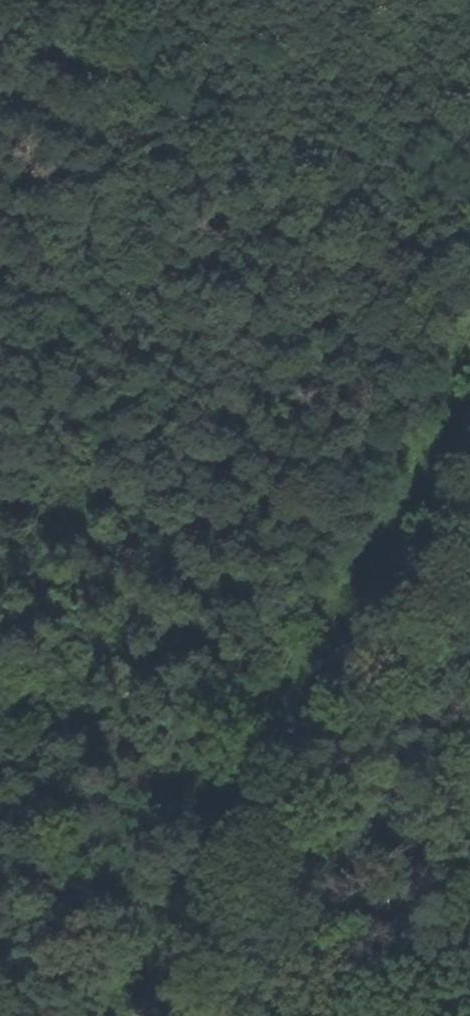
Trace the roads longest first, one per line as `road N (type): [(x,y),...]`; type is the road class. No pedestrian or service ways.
road 1 (track): [(139,1015),(221,849),(469,404)]

